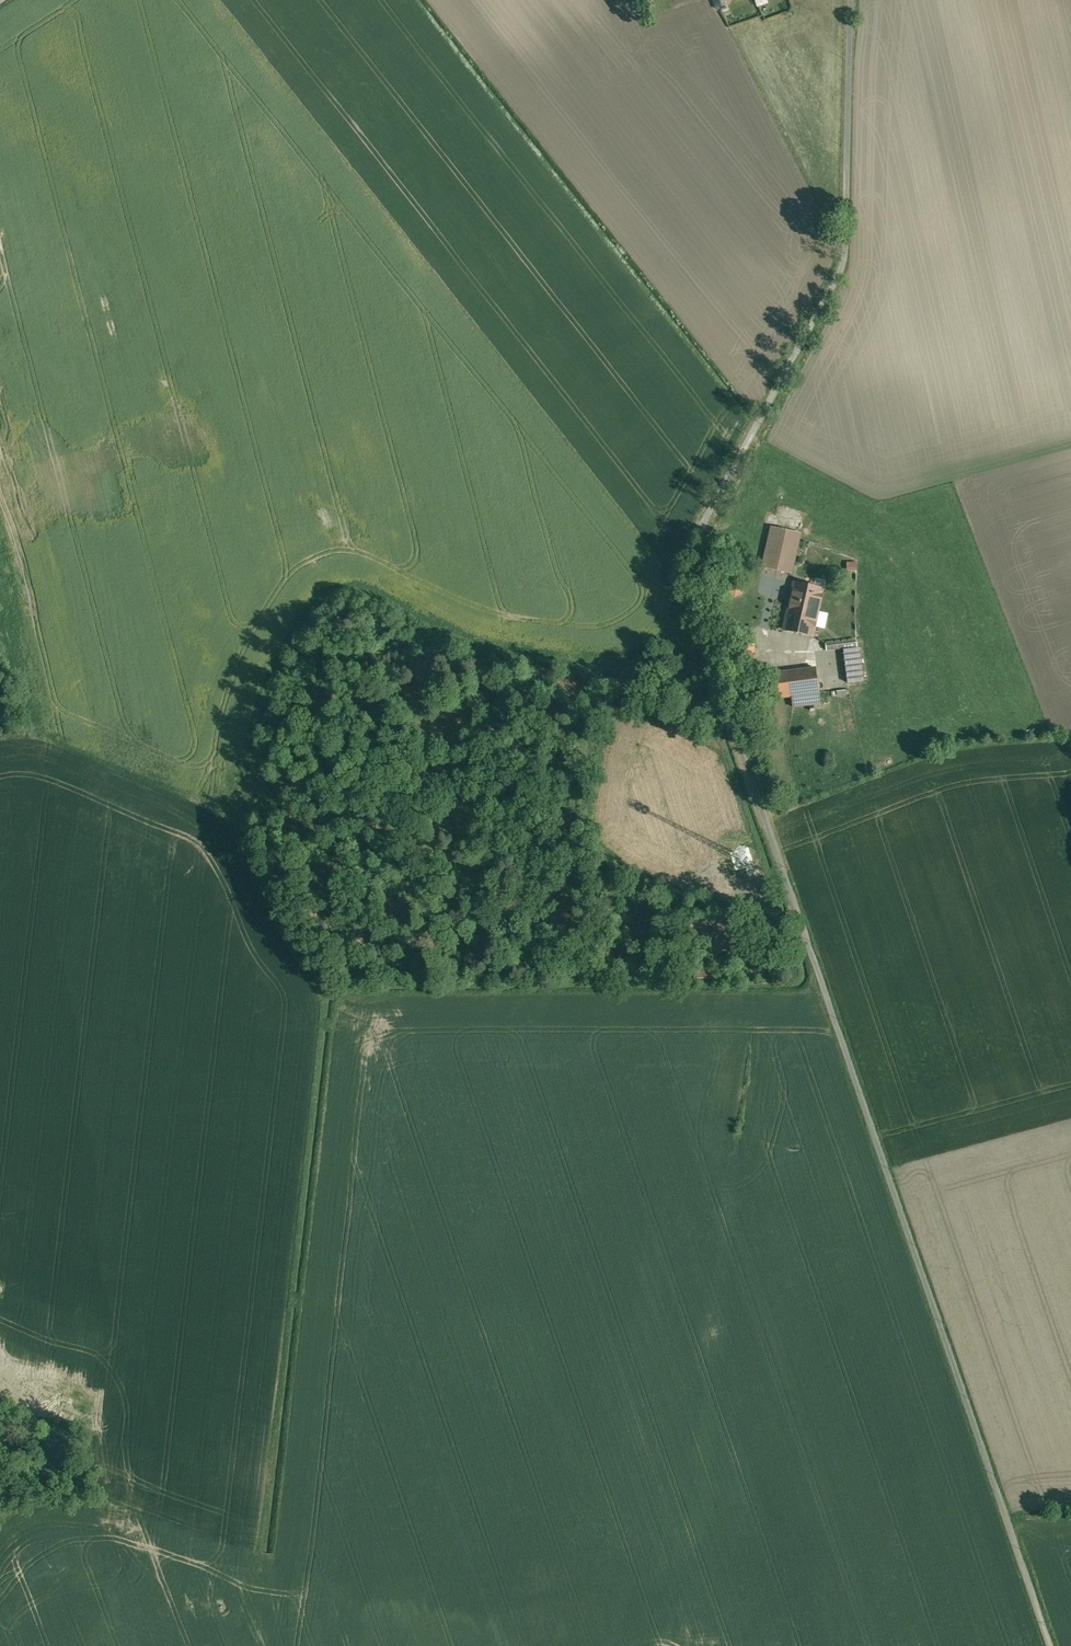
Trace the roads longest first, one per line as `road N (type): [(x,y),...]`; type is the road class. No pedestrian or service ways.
road 1 (unclassified): [(1053,1645),(679,546),(849,272),(853,0)]

